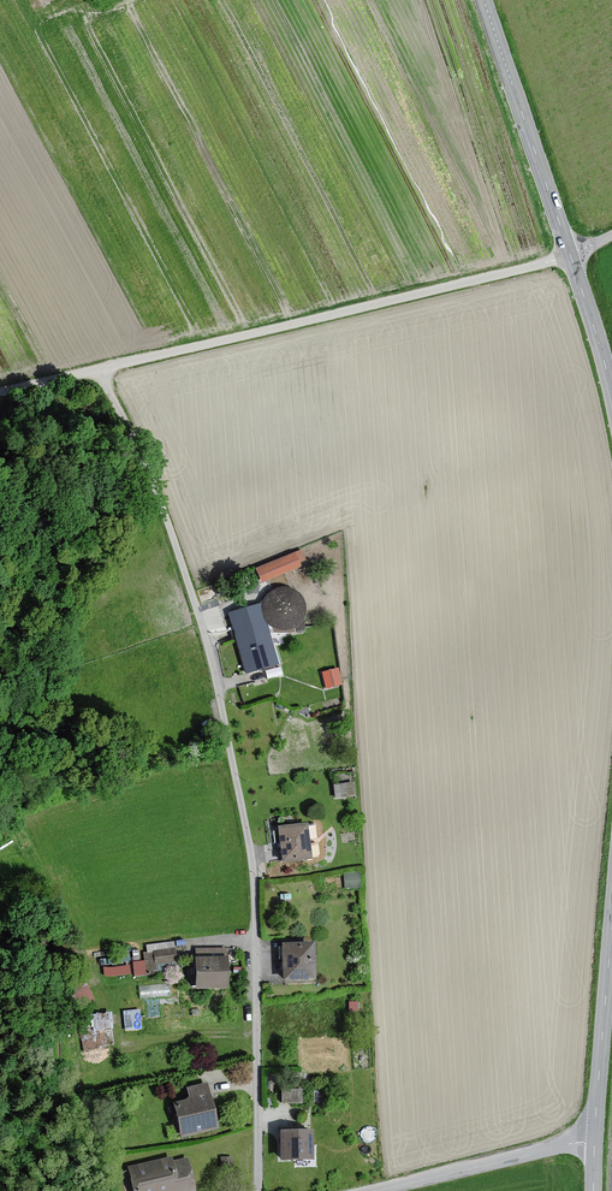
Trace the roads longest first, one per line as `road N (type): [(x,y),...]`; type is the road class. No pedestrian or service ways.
road 1 (unclassified): [(260,1190),(248,839),(201,624),(162,507),(99,369)]
road 2 (unclassified): [(99,369),(570,255)]
road 3 (tertiary): [(485,0),(570,255)]
road 4 (residential): [(594,1142),(376,1190)]
road 5 (tertiary): [(611,925),(594,1142)]
road 6 (tertiary): [(570,255),(611,396)]

